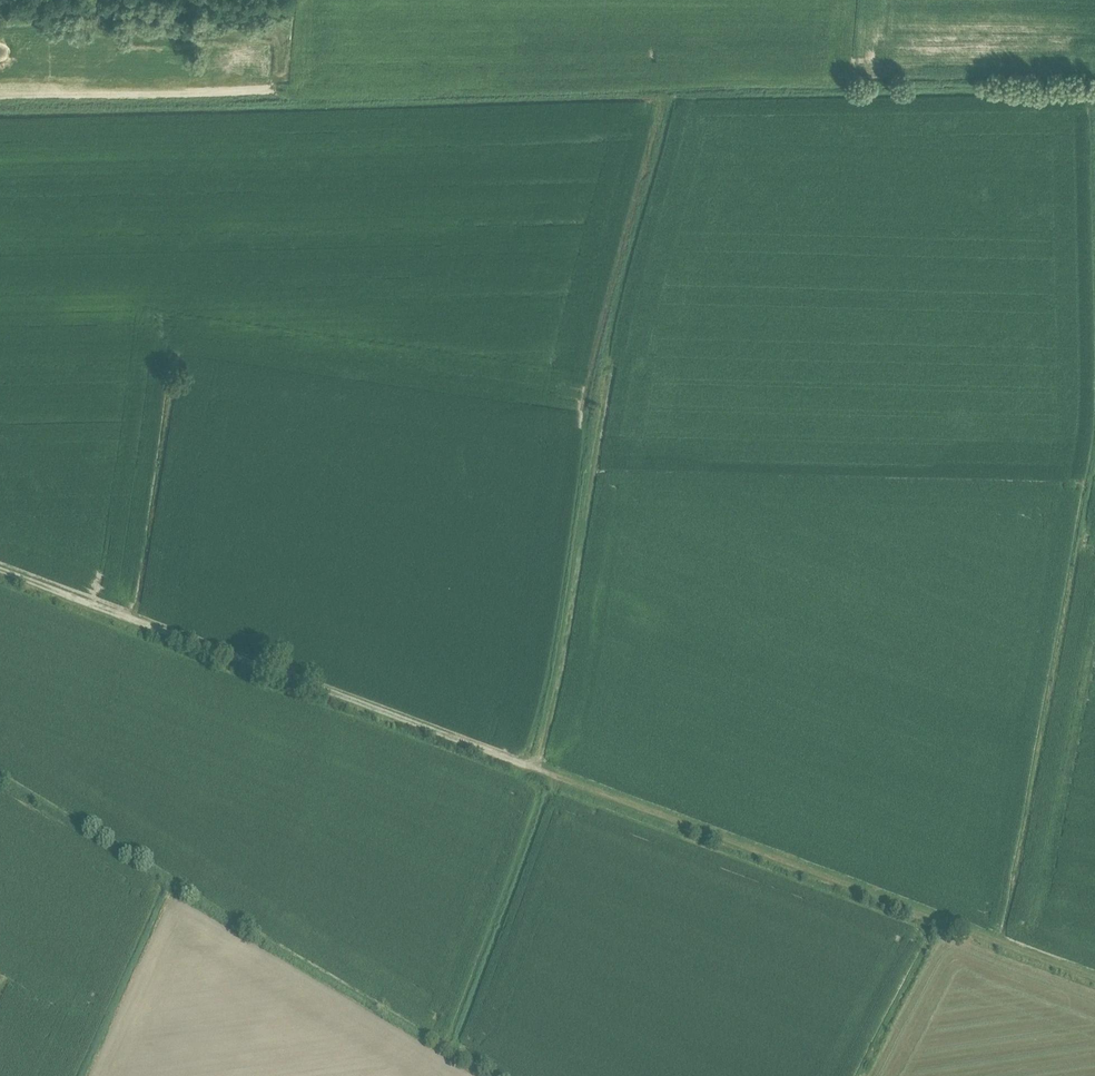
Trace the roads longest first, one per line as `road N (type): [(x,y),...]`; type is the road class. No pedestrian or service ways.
road 1 (track): [(1094,977),(0,571)]
road 2 (track): [(179,91),(88,95),(28,84)]

